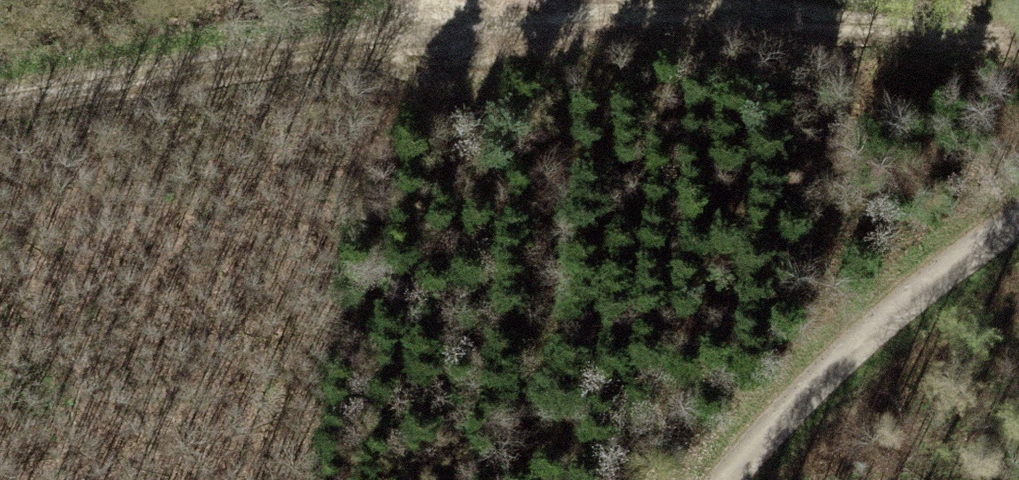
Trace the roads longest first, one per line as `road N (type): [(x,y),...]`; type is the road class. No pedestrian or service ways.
road 1 (track): [(436,0),(541,27),(692,9),(1018,49)]
road 2 (track): [(541,27),(0,120)]
road 3 (unclassified): [(1018,223),(878,330),(730,479)]

